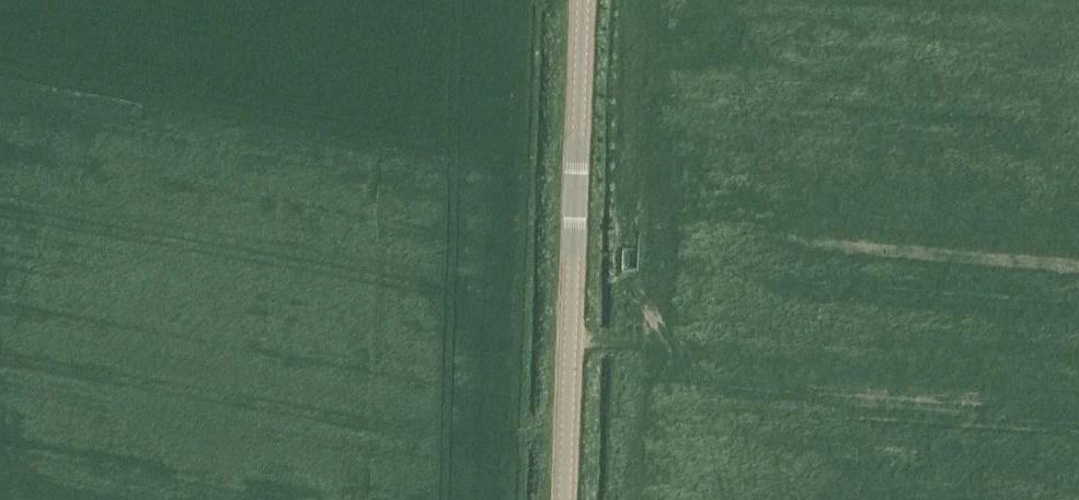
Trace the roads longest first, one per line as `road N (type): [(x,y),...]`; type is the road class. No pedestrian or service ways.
road 1 (unclassified): [(563,499),(585,0)]

